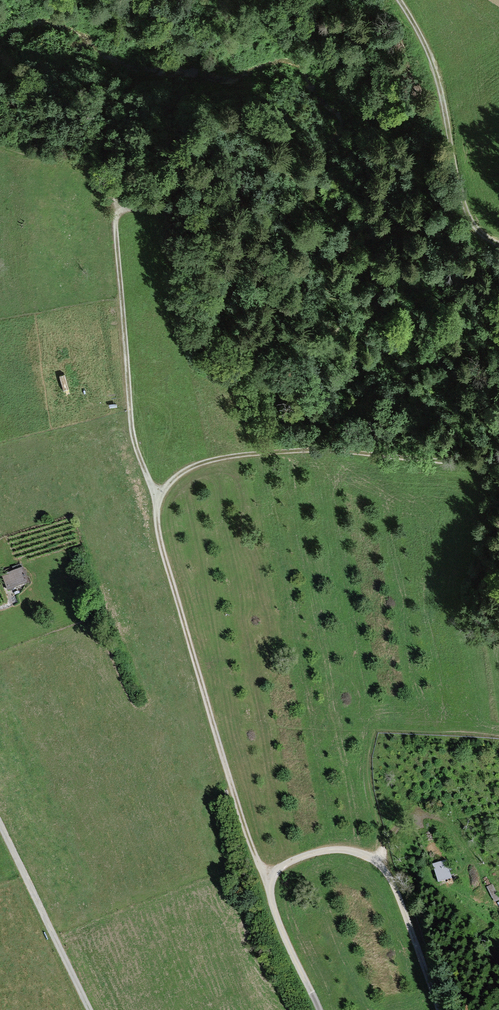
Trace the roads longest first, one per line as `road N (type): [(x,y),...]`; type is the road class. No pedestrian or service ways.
road 1 (track): [(498,465),(325,448),(252,453),(185,468),(153,500),(158,540),(269,895)]
road 2 (track): [(434,1009),(387,882),(368,866),(311,860),(278,874),(269,895),(321,1009)]
road 3 (track): [(153,500),(132,440),(113,220),(118,205),(166,206)]
road 4 (track): [(402,0),(446,101),(473,218),(498,243)]
road 5 (track): [(91,1009),(0,820)]

